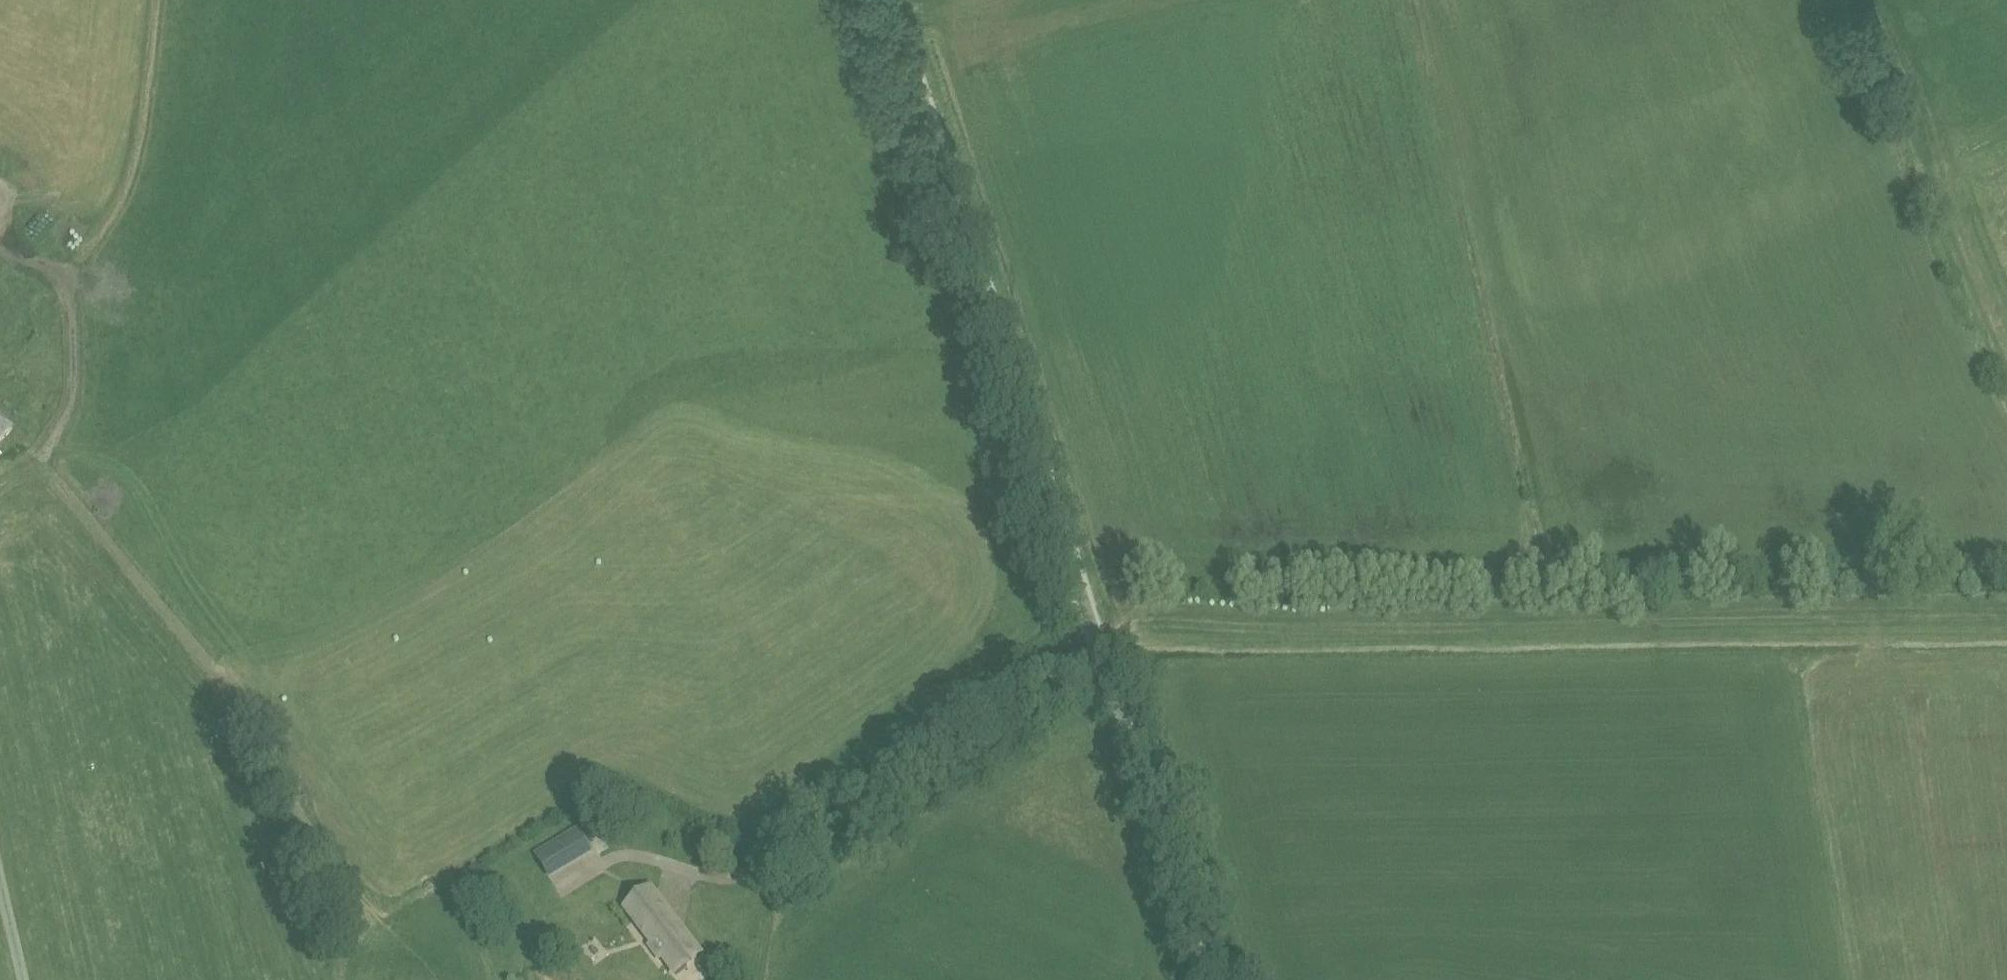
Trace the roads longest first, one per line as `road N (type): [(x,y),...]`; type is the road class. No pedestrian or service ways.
road 1 (unclassified): [(1209,979),(889,0)]

